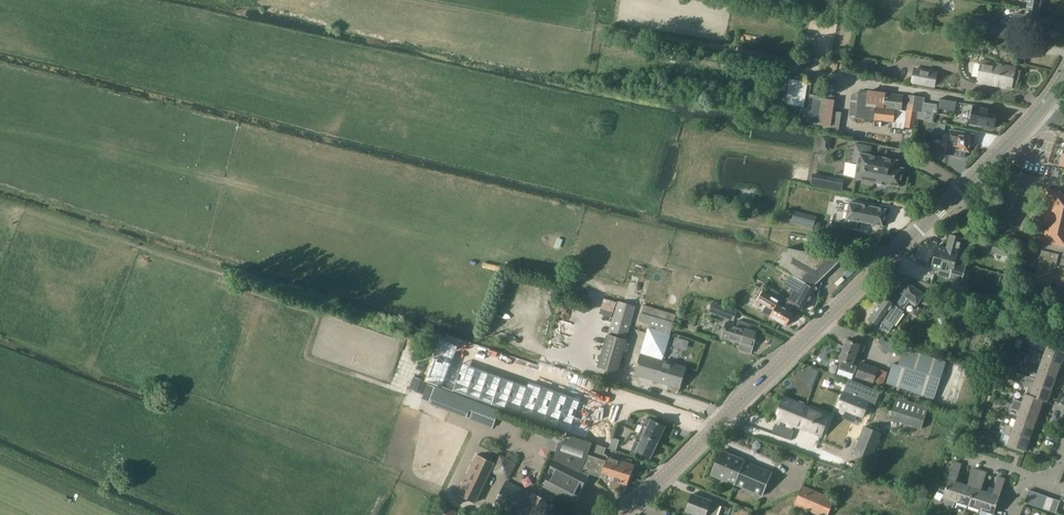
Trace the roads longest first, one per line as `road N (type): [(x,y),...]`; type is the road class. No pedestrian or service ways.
road 1 (tertiary): [(621,514),(1047,104)]

